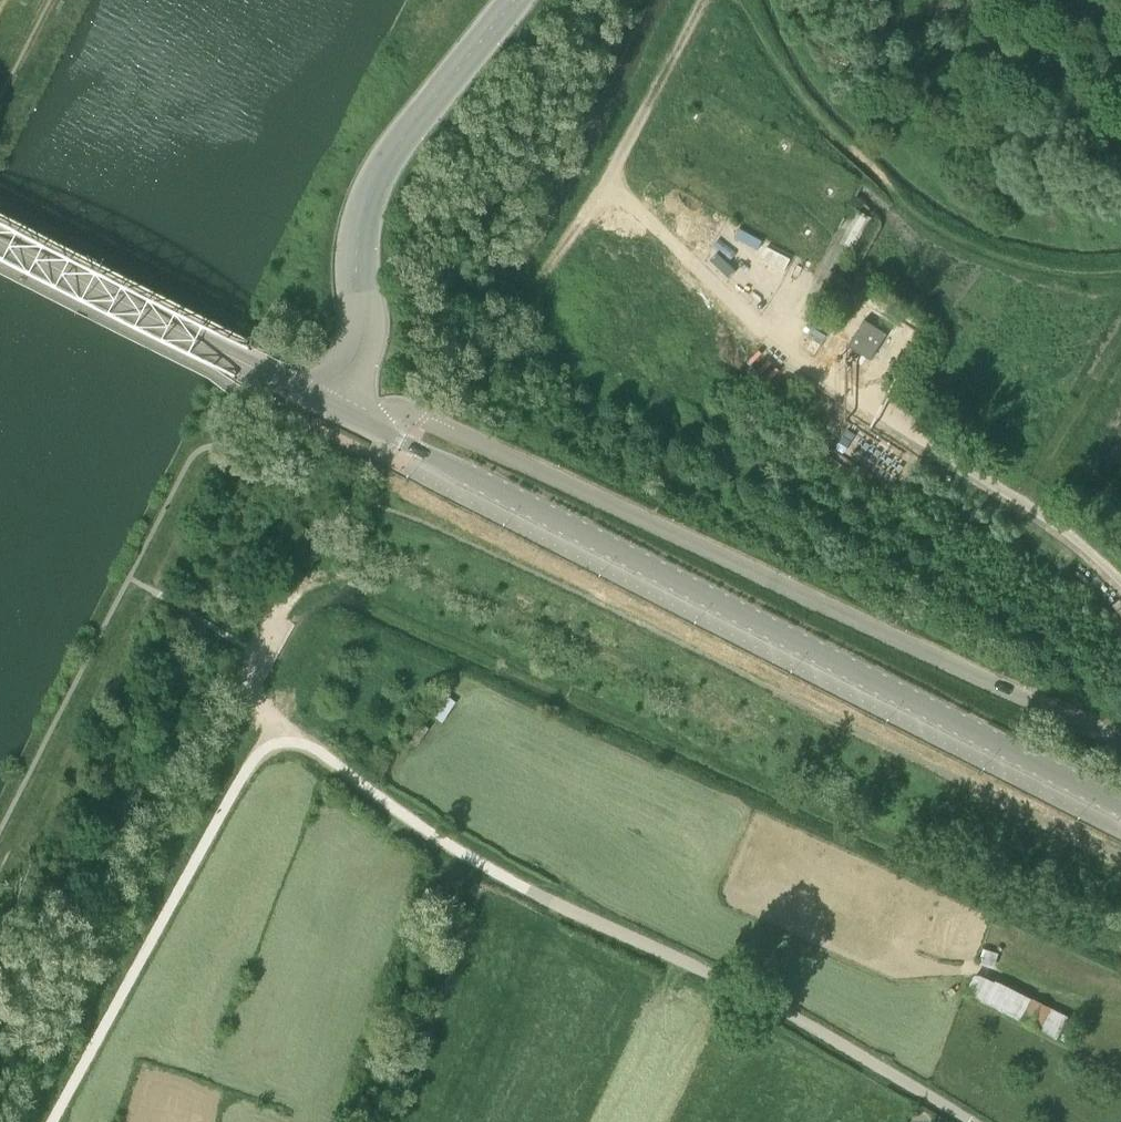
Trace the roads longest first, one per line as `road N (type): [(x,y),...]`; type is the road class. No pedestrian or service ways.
road 1 (unclassified): [(53,1121),(261,753),(299,739),(549,902),(815,1030),(971,1121)]
road 2 (tertiary): [(1120,808),(367,423)]
road 3 (unclassified): [(367,423),(394,407),(428,417),(1120,739)]
road 4 (track): [(1120,581),(1061,525),(774,343),(608,182),(666,75)]
road 5 (unclassified): [(334,407),(359,359),(355,255),(371,191),(516,0)]
road 6 (tertiary): [(334,407),(0,237)]
road 7 (track): [(282,740),(255,699),(247,667),(289,596),(306,583)]

